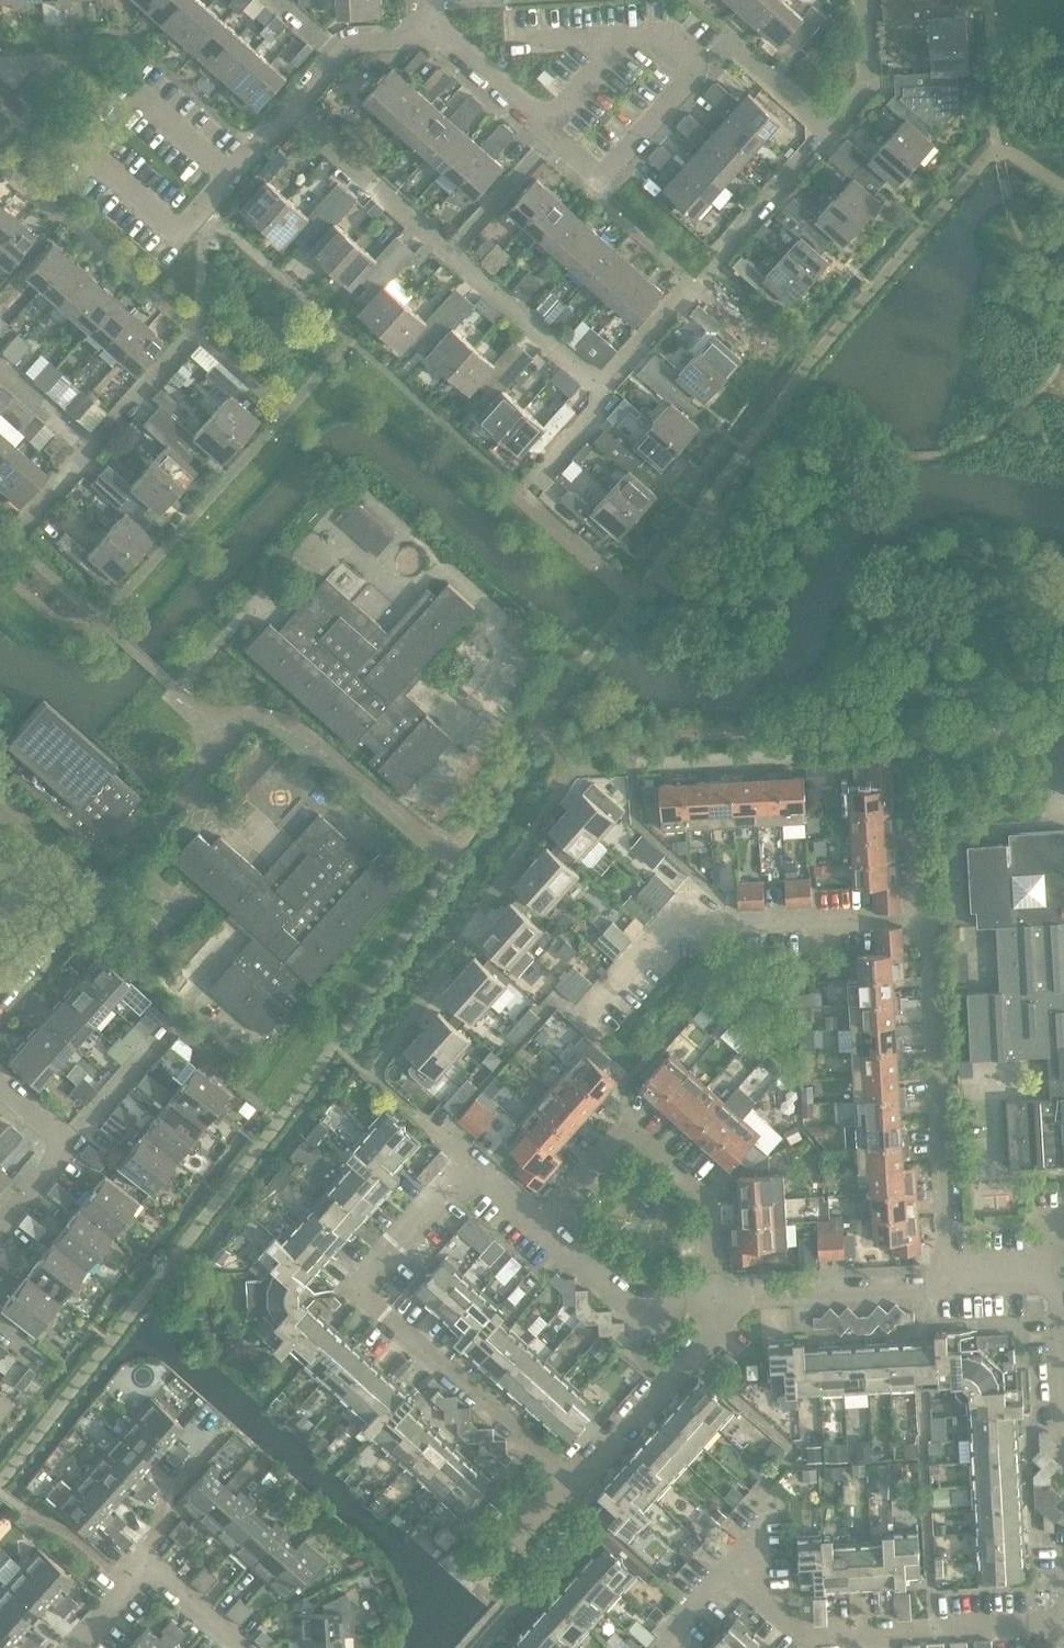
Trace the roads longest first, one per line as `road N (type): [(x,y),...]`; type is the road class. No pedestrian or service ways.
road 1 (residential): [(545,1225),(472,1166),(359,1290),(570,1484)]
road 2 (residential): [(910,749),(951,1277)]
road 3 (residential): [(731,1565),(812,1638),(1063,1623)]
road 4 (residential): [(725,1303),(710,1210),(626,1127),(545,1225)]
road 5 (residential): [(627,35),(663,33),(684,51),(689,71),(682,87),(607,172),(588,168),(546,129)]
road 6 (residential): [(433,38),(346,50),(238,172),(223,177)]
road 7 (residential): [(570,1484),(688,1358),(725,1303)]
road 8 (residential): [(951,1277),(919,1296),(725,1303)]
road 9 (residential): [(240,1647),(144,1569),(82,1647)]
road 10 (residential): [(725,1303),(632,1305),(545,1225)]
road 11 (residential): [(0,993),(66,921),(74,901),(67,882),(21,840)]
road 12 (residential): [(0,1084),(57,1146),(51,1167),(0,1224)]
road 13 (residential): [(546,129),(448,41),(433,38)]
road 14 (residential): [(546,129),(627,35)]

